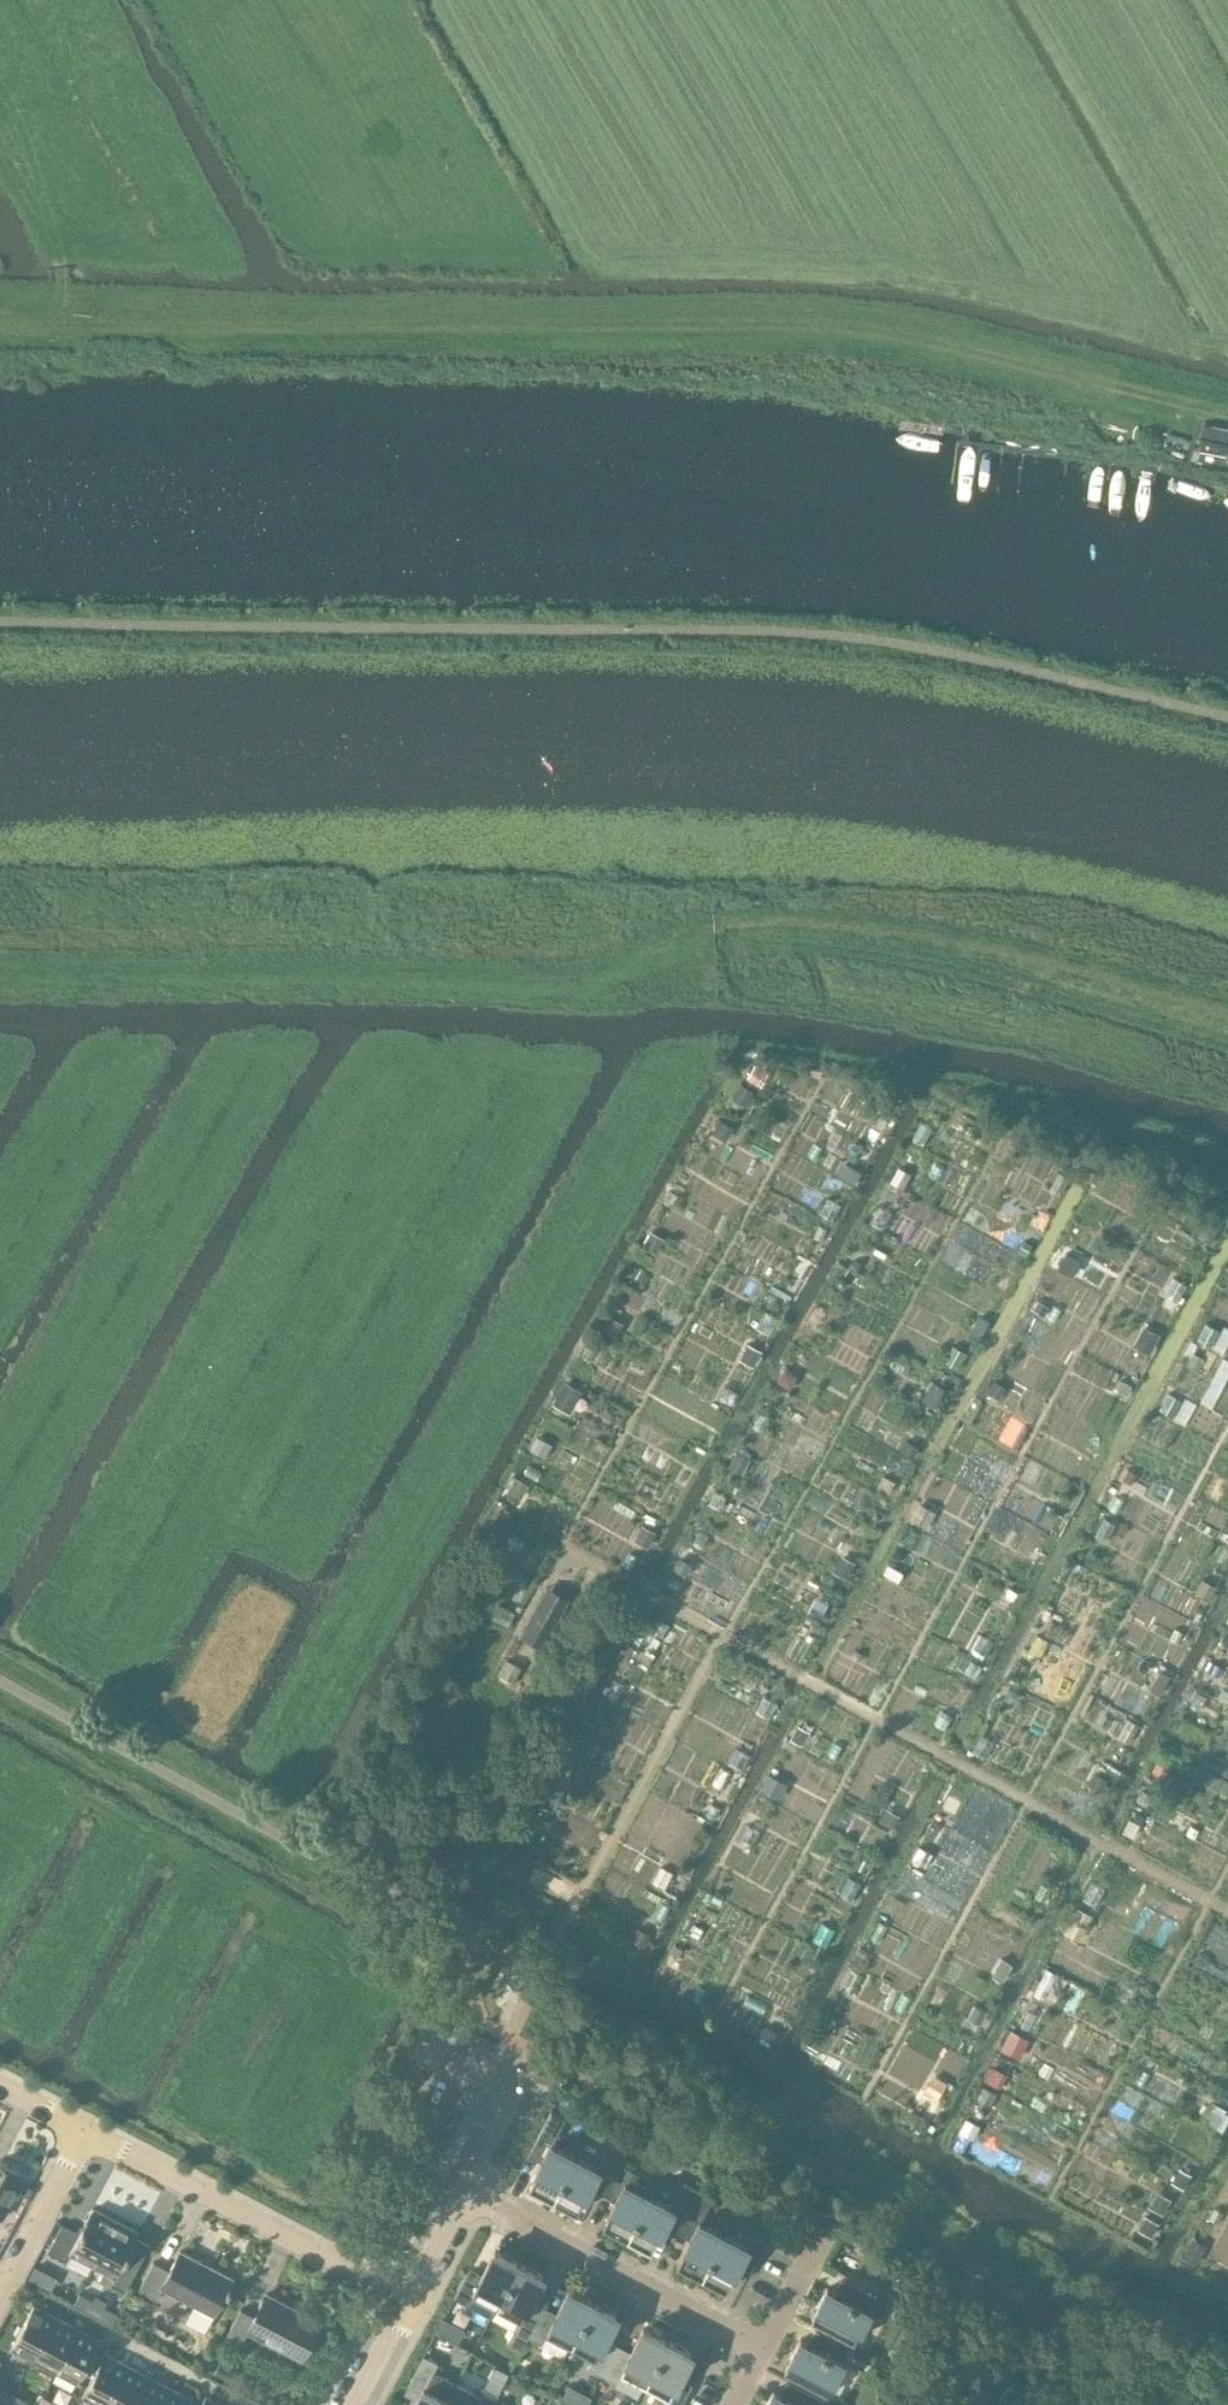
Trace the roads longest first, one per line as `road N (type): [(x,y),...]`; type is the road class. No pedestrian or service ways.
road 1 (residential): [(83,2131),(407,2301)]
road 2 (residential): [(762,2347),(467,2191)]
road 3 (track): [(21,147),(62,249),(57,327)]
road 4 (residential): [(0,2288),(83,2131)]
road 5 (residential): [(762,2347),(826,2226)]
road 6 (residential): [(407,2301),(467,2191)]

